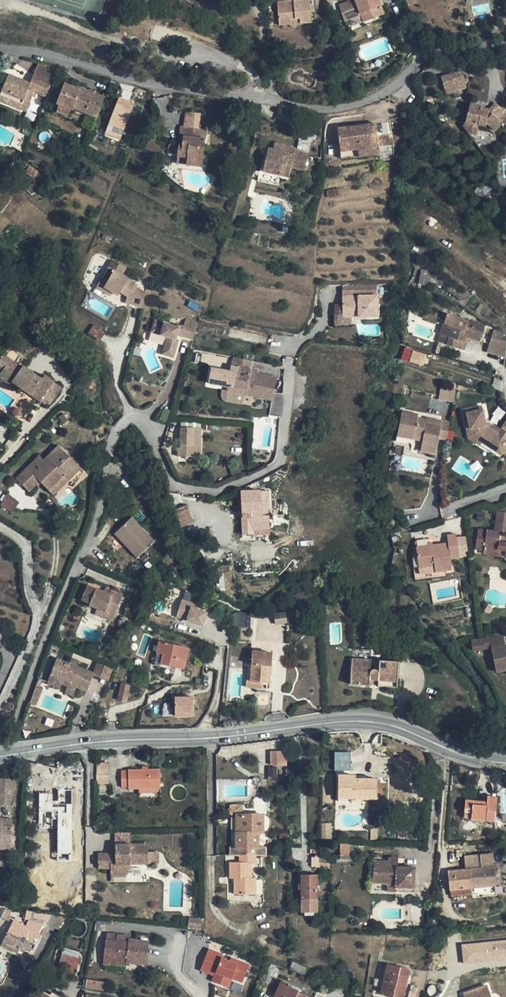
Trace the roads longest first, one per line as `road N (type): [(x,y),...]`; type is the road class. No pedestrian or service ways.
road 1 (residential): [(213,737),(388,725),(481,764),(505,766)]
road 2 (residential): [(278,103),(154,87),(0,49)]
road 3 (residential): [(505,47),(426,57),(398,86),(345,108),(278,103)]
road 4 (residential): [(213,737),(218,904),(236,930),(255,930)]
road 5 (residential): [(0,756),(94,741),(213,737)]

